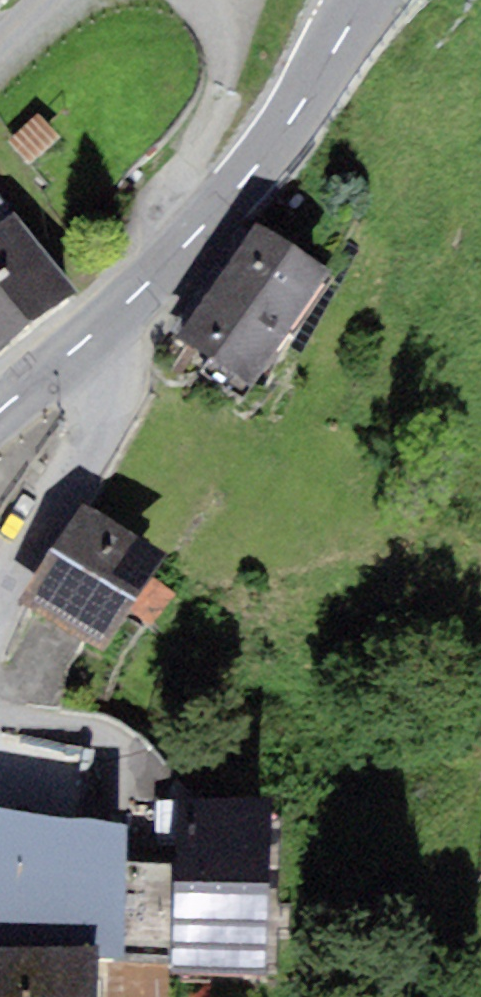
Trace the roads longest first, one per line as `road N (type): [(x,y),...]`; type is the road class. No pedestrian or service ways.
road 1 (residential): [(169,264),(79,456),(0,564)]
road 2 (secondary): [(355,0),(276,135),(169,264)]
road 3 (residential): [(169,264),(226,35),(202,0)]
road 4 (secondary): [(169,264),(0,400)]

